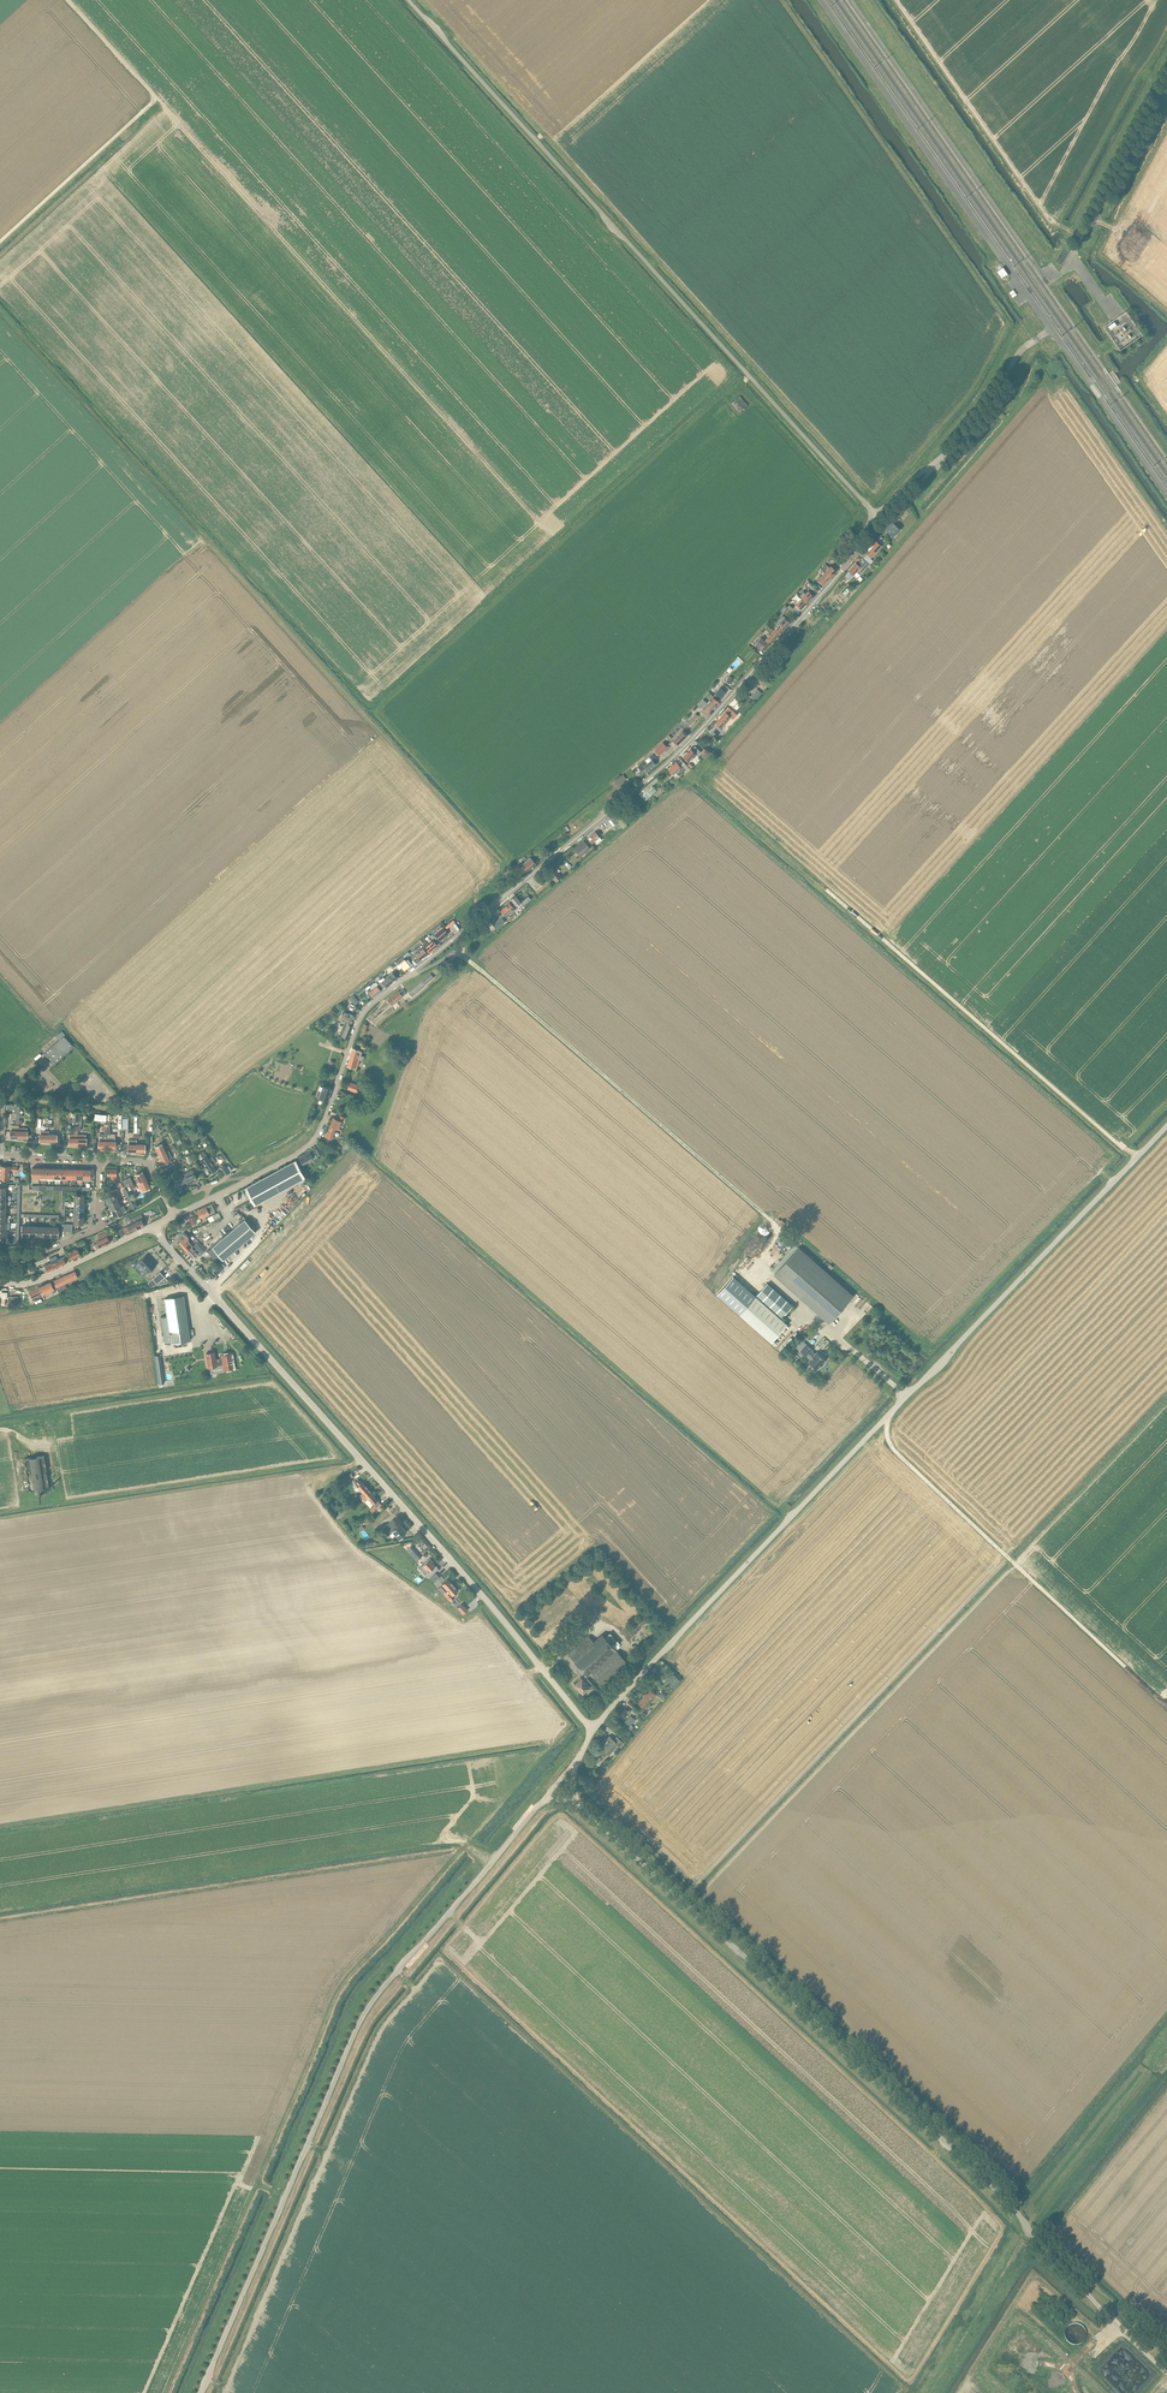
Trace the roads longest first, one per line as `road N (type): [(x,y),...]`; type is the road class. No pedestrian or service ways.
road 1 (unclassified): [(175,1215),(303,1152),(321,1129),(365,1010),(688,746),(844,570)]
road 2 (unclassified): [(592,1731),(1166,1126)]
road 3 (unclassified): [(1166,2374),(1010,2205),(574,1802)]
road 4 (unclassified): [(874,515),(408,0)]
road 5 (unclassified): [(201,2392),(364,2016),(539,1804)]
road 6 (unclassified): [(592,1731),(154,1225)]
road 7 (track): [(783,1231),(460,952)]
road 8 (track): [(827,890),(1136,1158)]
road 9 (track): [(1166,2051),(1151,2071),(1161,2081),(1029,2232)]
road 10 (residential): [(1076,247),(1166,78)]
road 11 (residential): [(0,1256),(35,1258),(99,1227),(100,1160)]
road 12 (tertiary): [(0,1283),(39,1280),(154,1225)]
road 13 (residential): [(844,570),(952,448)]
road 14 (residential): [(952,448),(1037,339)]
road 15 (track): [(406,977),(460,952),(496,904)]

